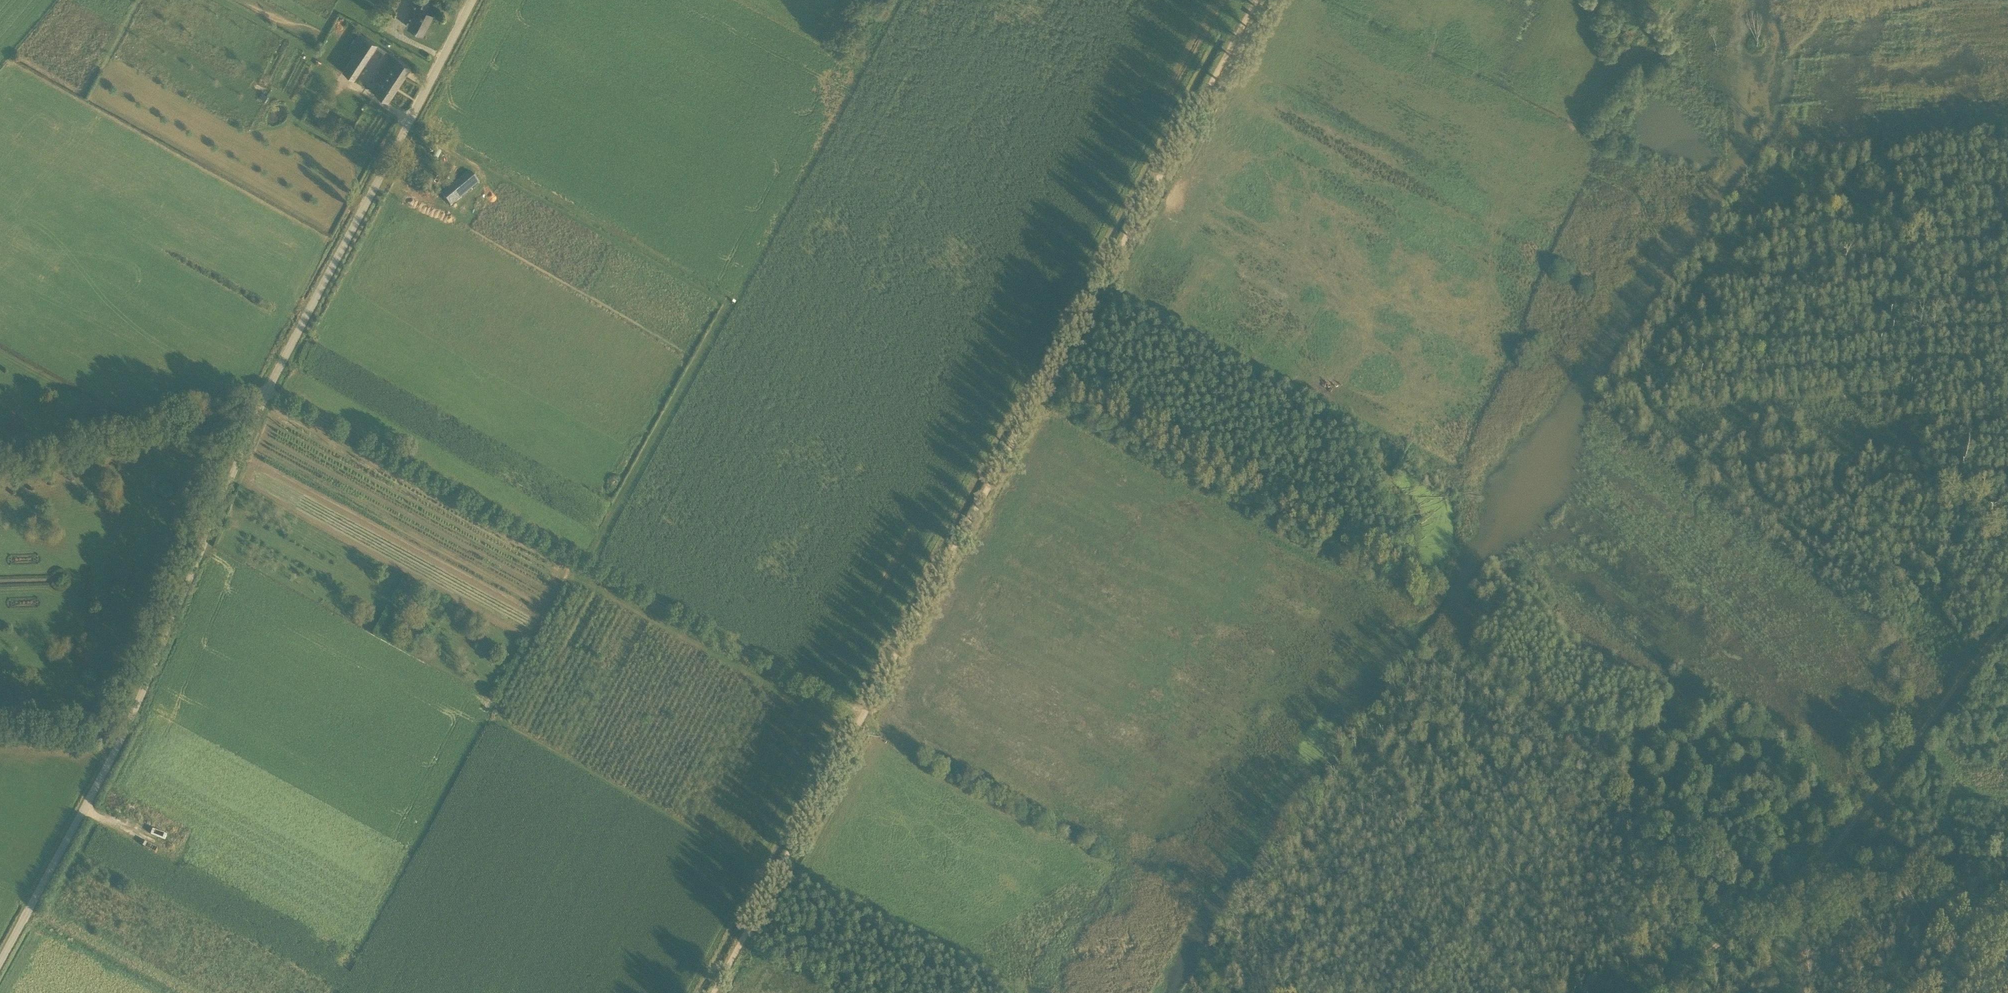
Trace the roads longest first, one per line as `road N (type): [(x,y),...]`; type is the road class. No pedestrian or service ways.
road 1 (unclassified): [(0,963),(81,818),(267,383),(471,0)]
road 2 (track): [(868,720),(1259,0)]
road 3 (track): [(868,720),(268,395)]
road 4 (track): [(2007,626),(1818,874)]
road 5 (track): [(718,992),(868,720)]
road 6 (track): [(0,457),(77,448),(268,395)]
road 7 (track): [(2007,907),(1925,882),(1818,874)]
road 8 (track): [(1818,874),(1677,992)]

